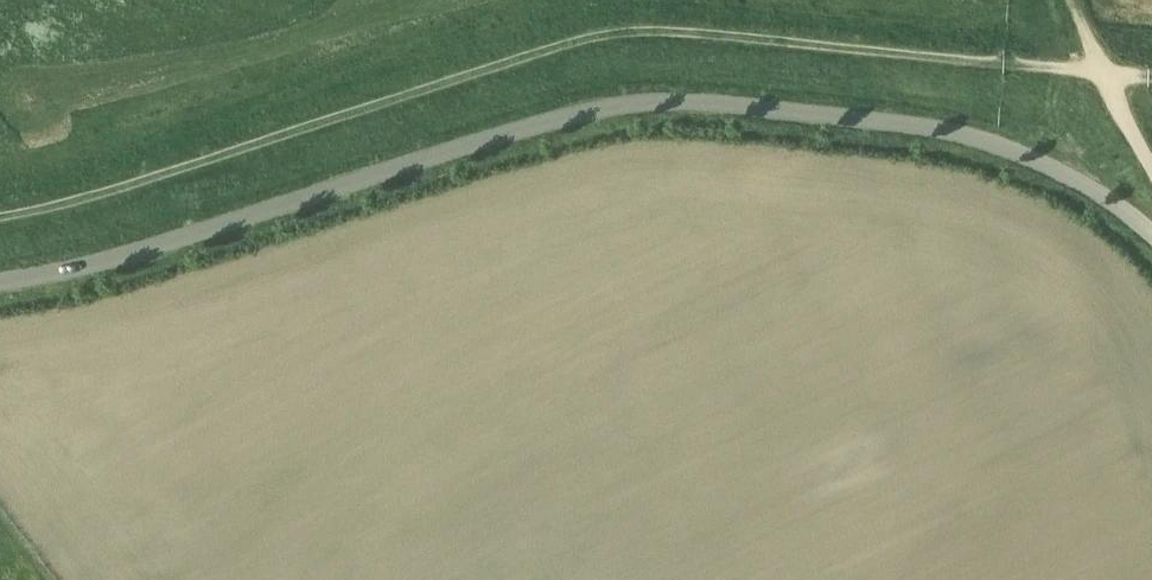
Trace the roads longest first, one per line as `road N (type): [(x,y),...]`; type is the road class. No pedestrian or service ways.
road 1 (unclassified): [(0,282),(140,251),(567,117),(658,100),(817,113),(988,141),(1084,184),(1151,231)]
road 2 (track): [(0,217),(174,170),(578,38),(657,31),(1151,72)]
road 3 (track): [(0,62),(27,78),(100,86),(306,0)]
road 4 (track): [(1069,0),(1151,176)]

